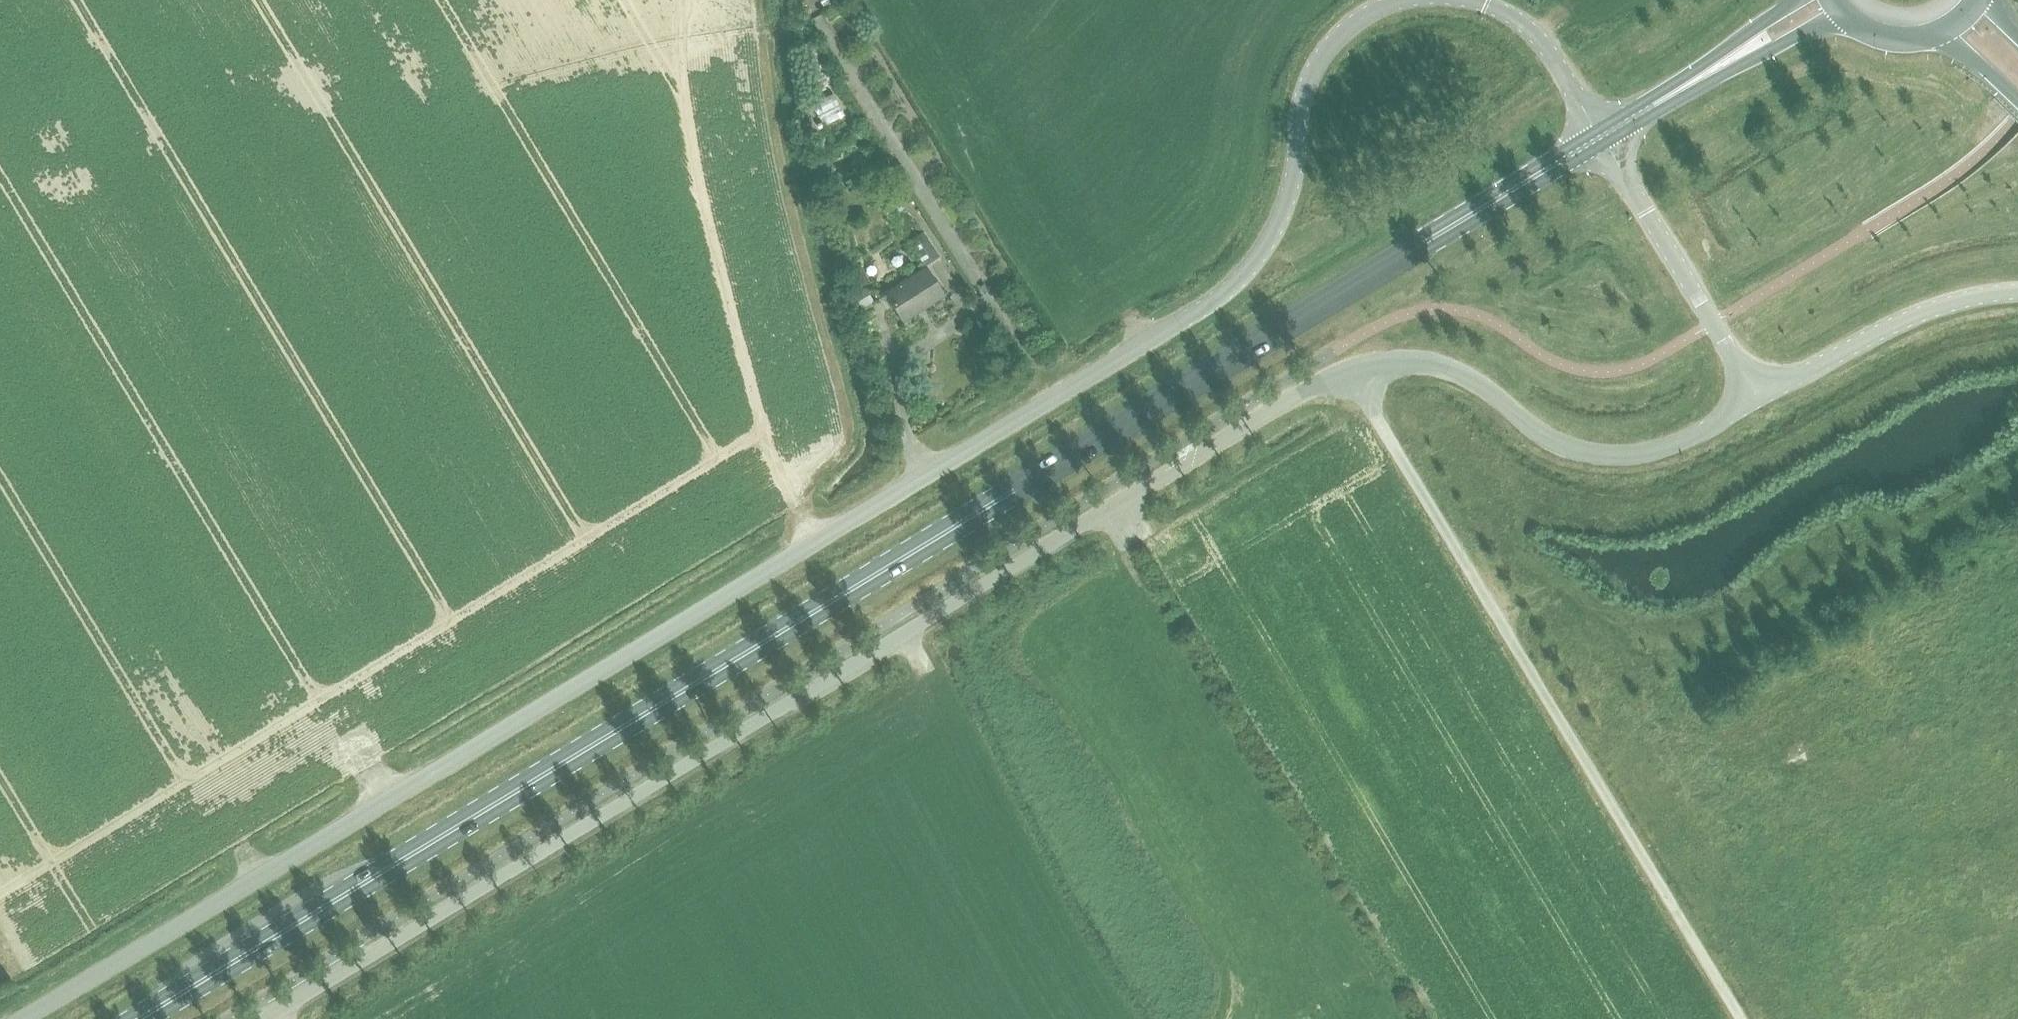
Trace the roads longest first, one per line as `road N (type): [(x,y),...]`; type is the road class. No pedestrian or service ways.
road 1 (unclassified): [(21,1018),(1232,286),(1280,216),(1313,68),(1348,27),(1401,0)]
road 2 (unclassified): [(265,1018),(1370,358),(1414,356),(1453,370),(1541,435),(1603,454),(1662,448),(1758,398)]
road 3 (primary): [(141,1018),(1600,138)]
road 4 (unclassified): [(1600,138),(1758,398)]
road 5 (unclassified): [(1758,398),(1922,313),(2017,291)]
road 6 (unclassified): [(1474,0),(1533,31),(1600,138)]
road 7 (primary): [(1679,91),(1849,18)]
road 8 (primary): [(1793,0),(1679,91)]

